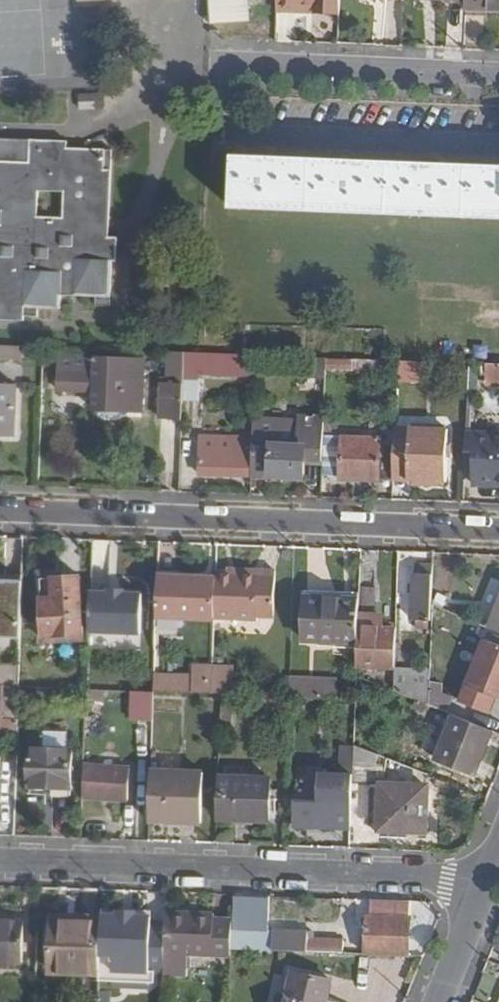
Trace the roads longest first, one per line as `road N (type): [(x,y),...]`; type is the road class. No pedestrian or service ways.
road 1 (residential): [(0,513),(498,533)]
road 2 (residential): [(0,860),(486,883)]
road 3 (residential): [(213,64),(498,79)]
road 4 (tertiary): [(486,883),(439,1001)]

